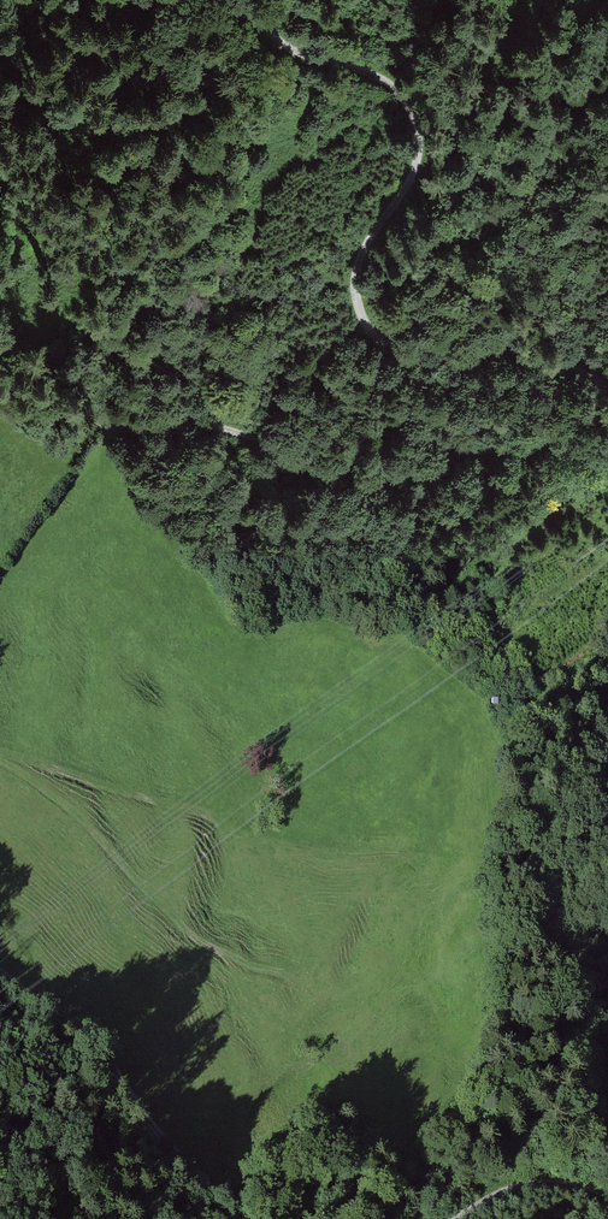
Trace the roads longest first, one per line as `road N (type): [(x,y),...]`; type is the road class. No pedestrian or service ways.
road 1 (track): [(253,0),(258,18),(296,51),(371,75),(403,98),(420,135),(416,171),(356,277),(368,332),(411,357),(528,357),(607,388)]
road 2 (track): [(0,385),(124,436),(216,433),(322,484),(426,471),(499,450),(563,445),(607,453)]
road 3 (track): [(0,965),(116,1058),(214,1192),(244,1218)]
road 4 (track): [(607,1190),(521,1184),(446,1218)]

